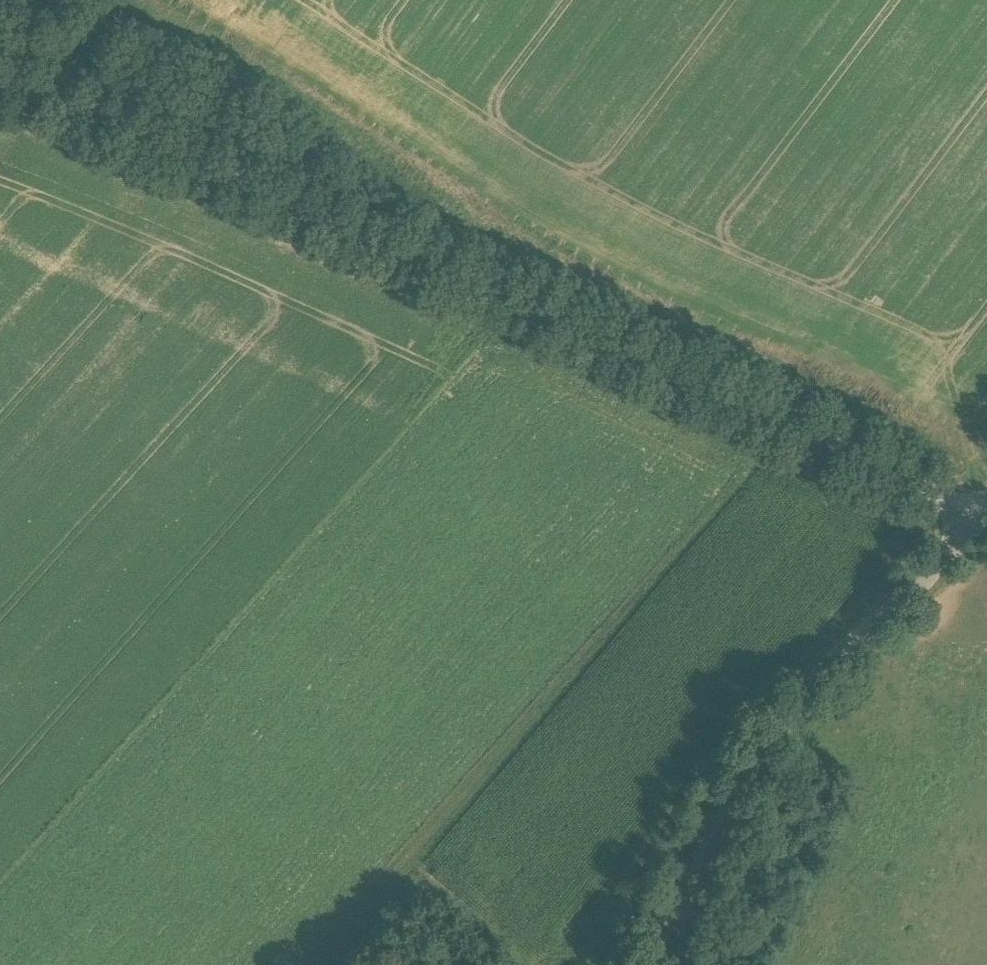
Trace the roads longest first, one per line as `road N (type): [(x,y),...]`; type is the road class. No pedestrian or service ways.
road 1 (unclassified): [(984,512),(0,80)]
road 2 (unclassified): [(660,964),(772,738),(984,512)]

